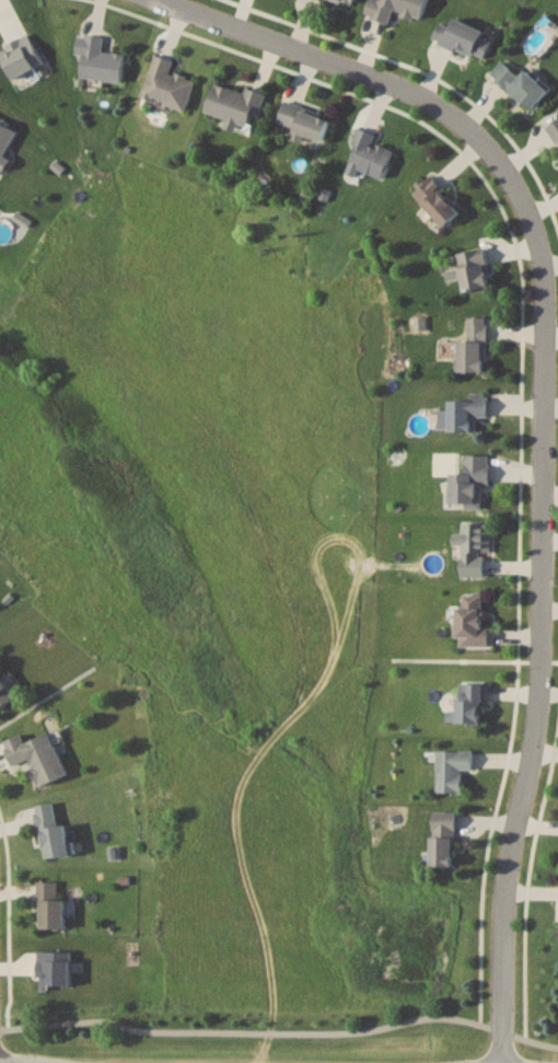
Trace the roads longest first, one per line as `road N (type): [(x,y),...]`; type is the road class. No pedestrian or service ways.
road 1 (residential): [(501,1062),(510,846),(530,754),(538,242),(495,154),(398,93),(160,0)]

